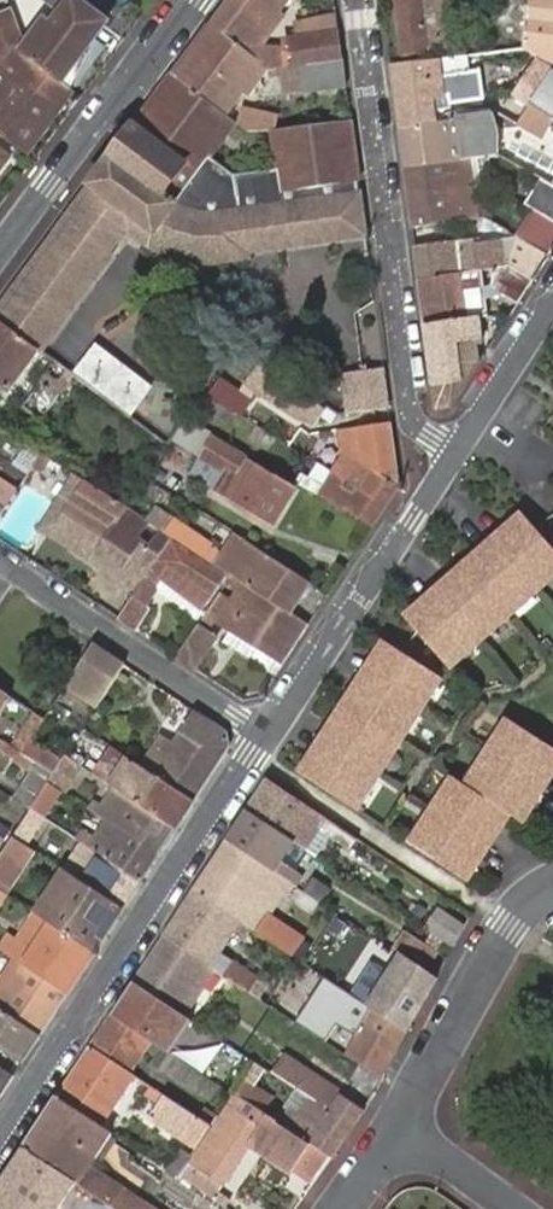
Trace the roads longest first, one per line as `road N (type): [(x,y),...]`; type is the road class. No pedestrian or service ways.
road 1 (residential): [(0,1145),(265,733)]
road 2 (residential): [(358,0),(410,415),(455,454)]
road 3 (residential): [(265,733),(455,454)]
road 4 (residential): [(193,0),(0,252)]
road 5 (residential): [(265,733),(8,567)]
road 6 (residential): [(396,1130),(510,927),(552,885)]
road 7 (residential): [(455,454),(552,302)]
road 8 (residential): [(396,1130),(514,1208)]

